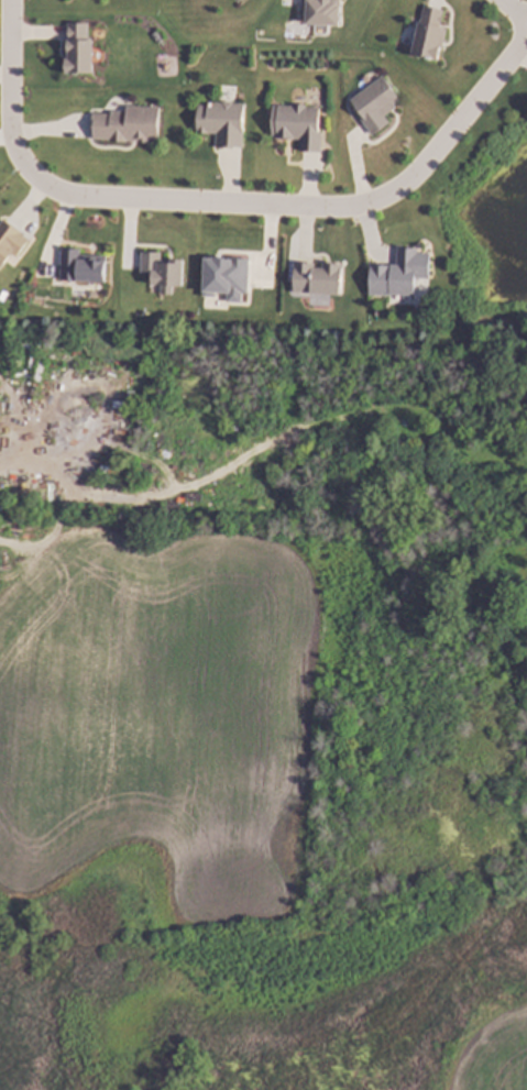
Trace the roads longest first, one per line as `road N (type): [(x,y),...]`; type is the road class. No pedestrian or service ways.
road 1 (residential): [(21,156),(45,187),(80,198),(349,211),(415,180),(526,46)]
road 2 (residential): [(12,0),(12,130),(21,156)]

